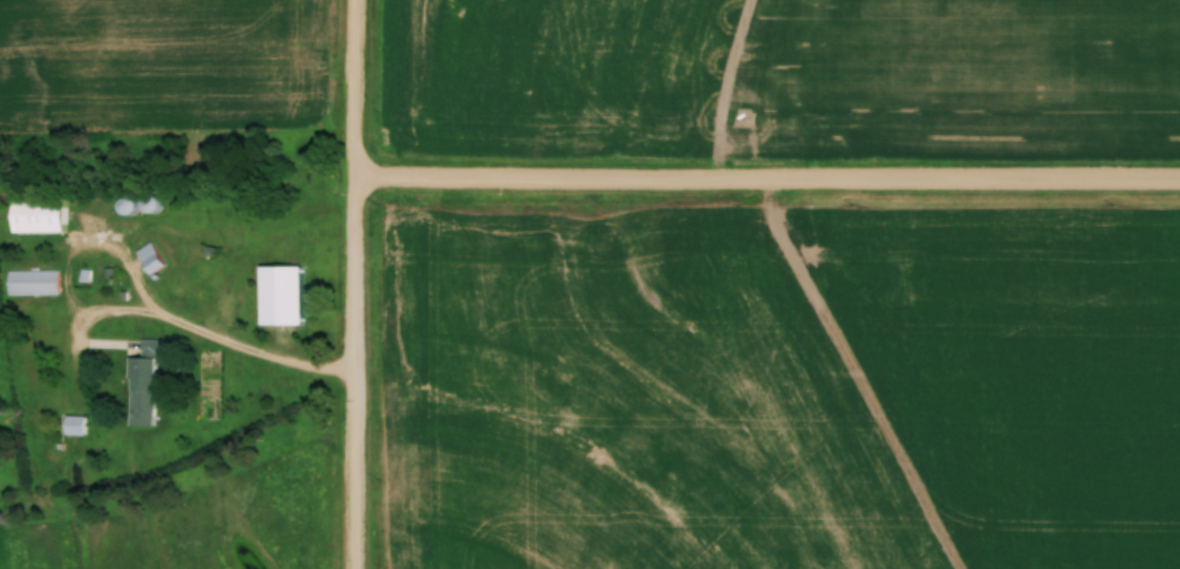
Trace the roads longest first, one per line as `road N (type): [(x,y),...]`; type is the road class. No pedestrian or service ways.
road 1 (residential): [(1179,180),(358,177)]
road 2 (residential): [(356,568),(357,0)]
road 3 (residential): [(135,274),(158,312),(76,314),(79,247),(99,239),(135,274)]
road 4 (residential): [(356,373),(252,352),(158,312)]
road 5 (residential): [(755,0),(736,73),(737,178)]

